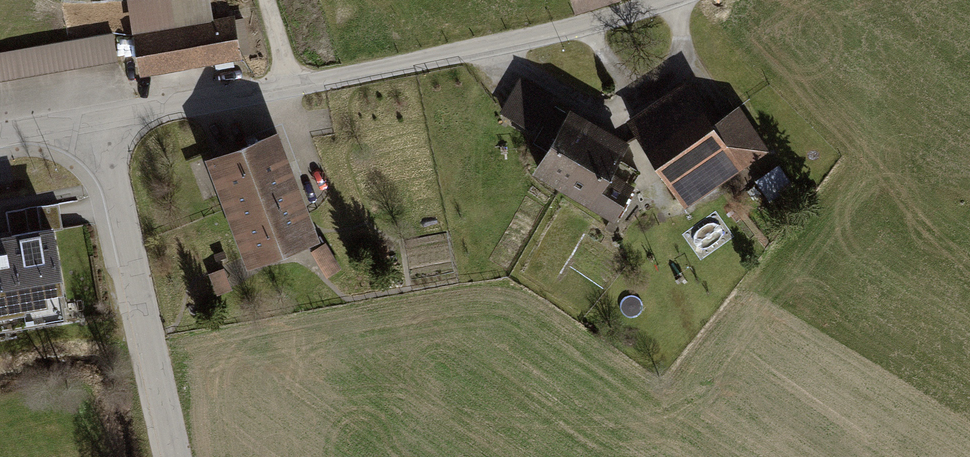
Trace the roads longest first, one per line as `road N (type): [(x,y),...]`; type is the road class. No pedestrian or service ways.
road 1 (unclassified): [(101,118),(292,86),(666,0)]
road 2 (unclassified): [(177,456),(101,118)]

